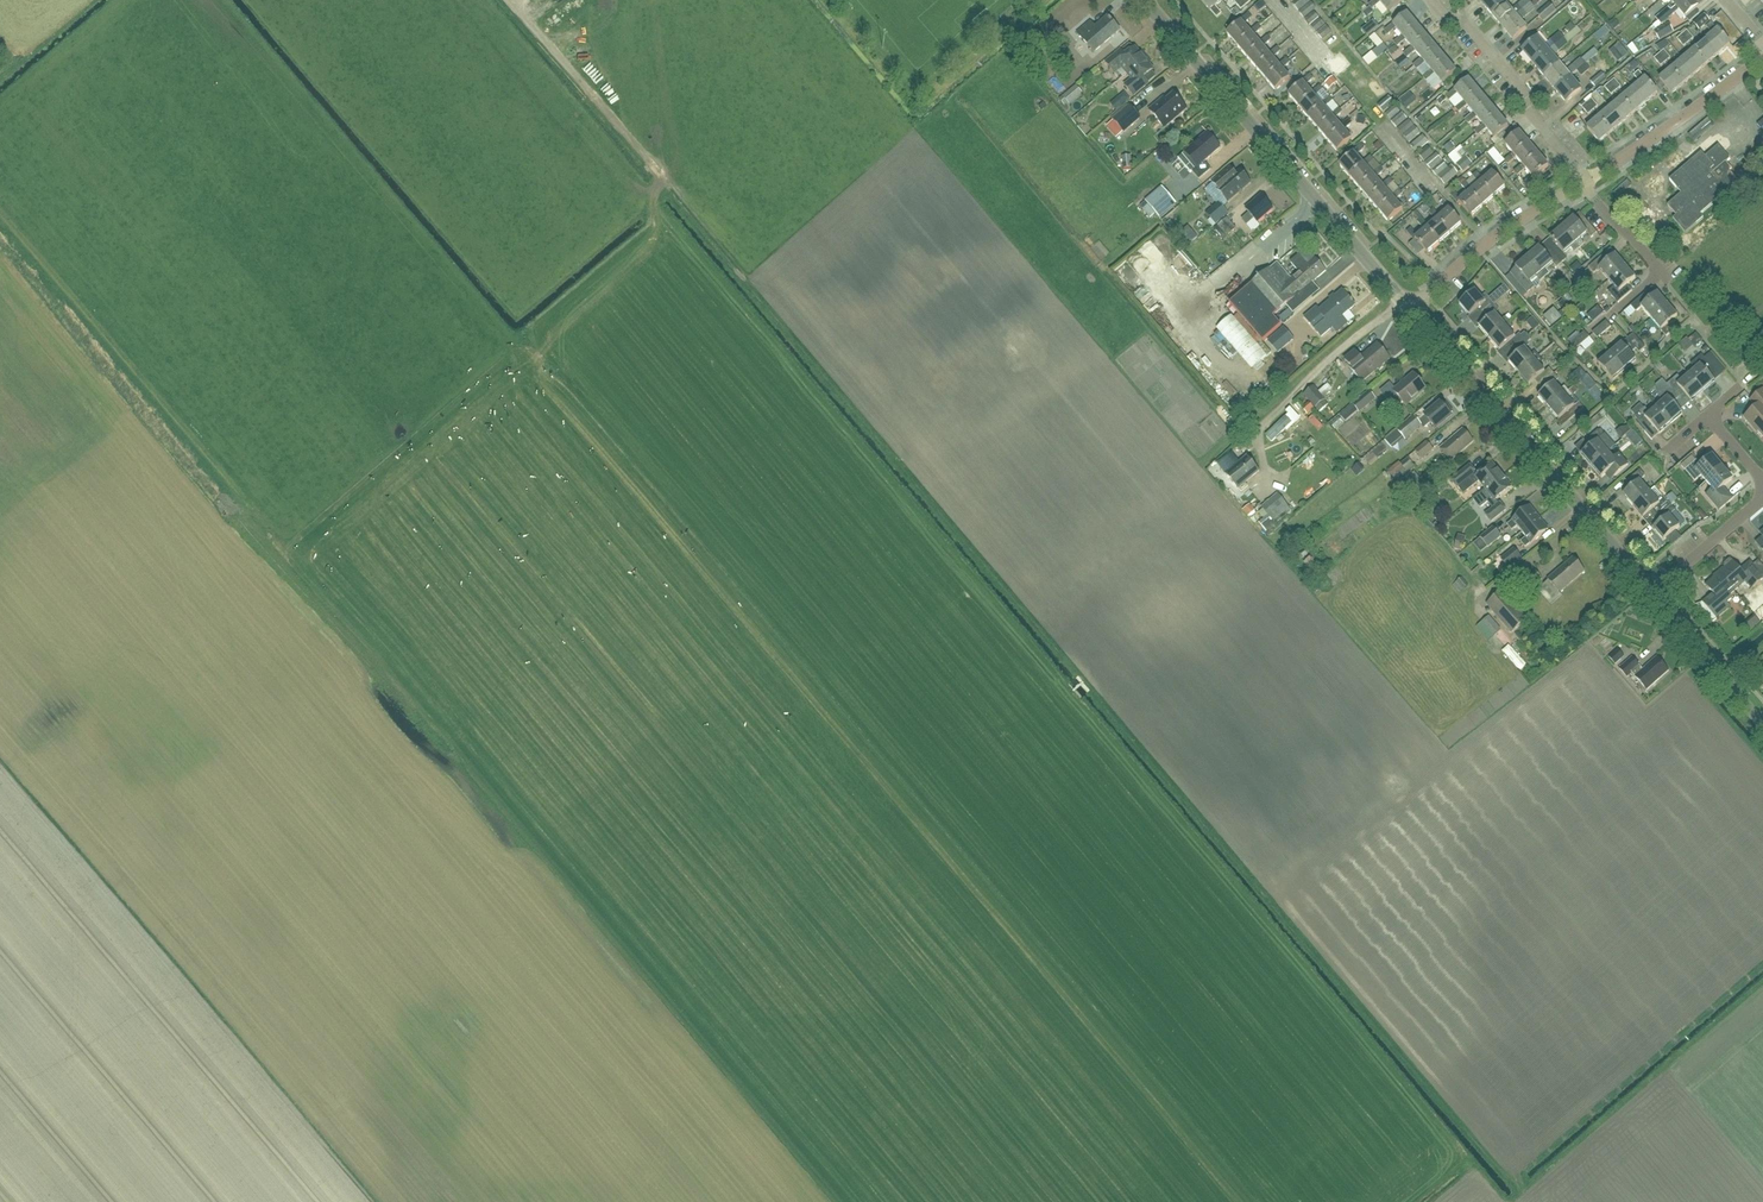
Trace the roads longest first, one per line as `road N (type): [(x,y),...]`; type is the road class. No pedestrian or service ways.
road 1 (unclassified): [(1411,312),(1143,0)]
road 2 (unclassified): [(1655,592),(1411,312)]
road 3 (residential): [(1586,185),(1529,116),(1525,92),(1482,39),(1429,0)]
road 4 (residential): [(1411,312),(1460,265),(1586,185)]
road 5 (residential): [(1586,185),(1762,58)]
road 6 (residential): [(1614,315),(1659,271),(1586,185)]
road 7 (unclassified): [(1762,719),(1655,592)]
road 8 (residential): [(1655,592),(1762,494)]

